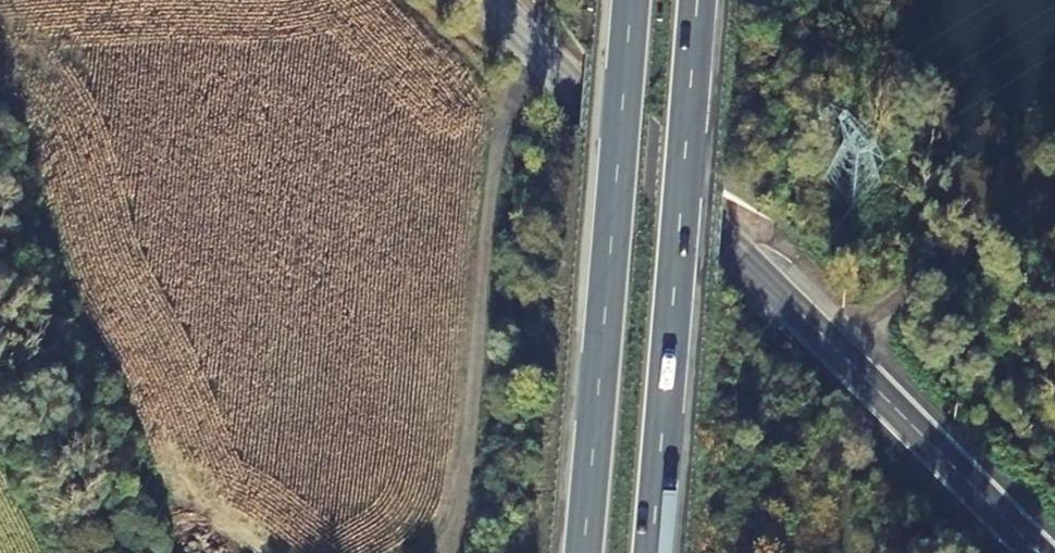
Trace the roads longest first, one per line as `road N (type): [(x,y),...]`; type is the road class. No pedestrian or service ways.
road 1 (tertiary): [(489,0),(1037,552)]
road 2 (trunk): [(632,0),(586,552)]
road 3 (trunk): [(655,552),(698,0)]
road 4 (track): [(449,552),(463,528),(507,97),(529,40)]

